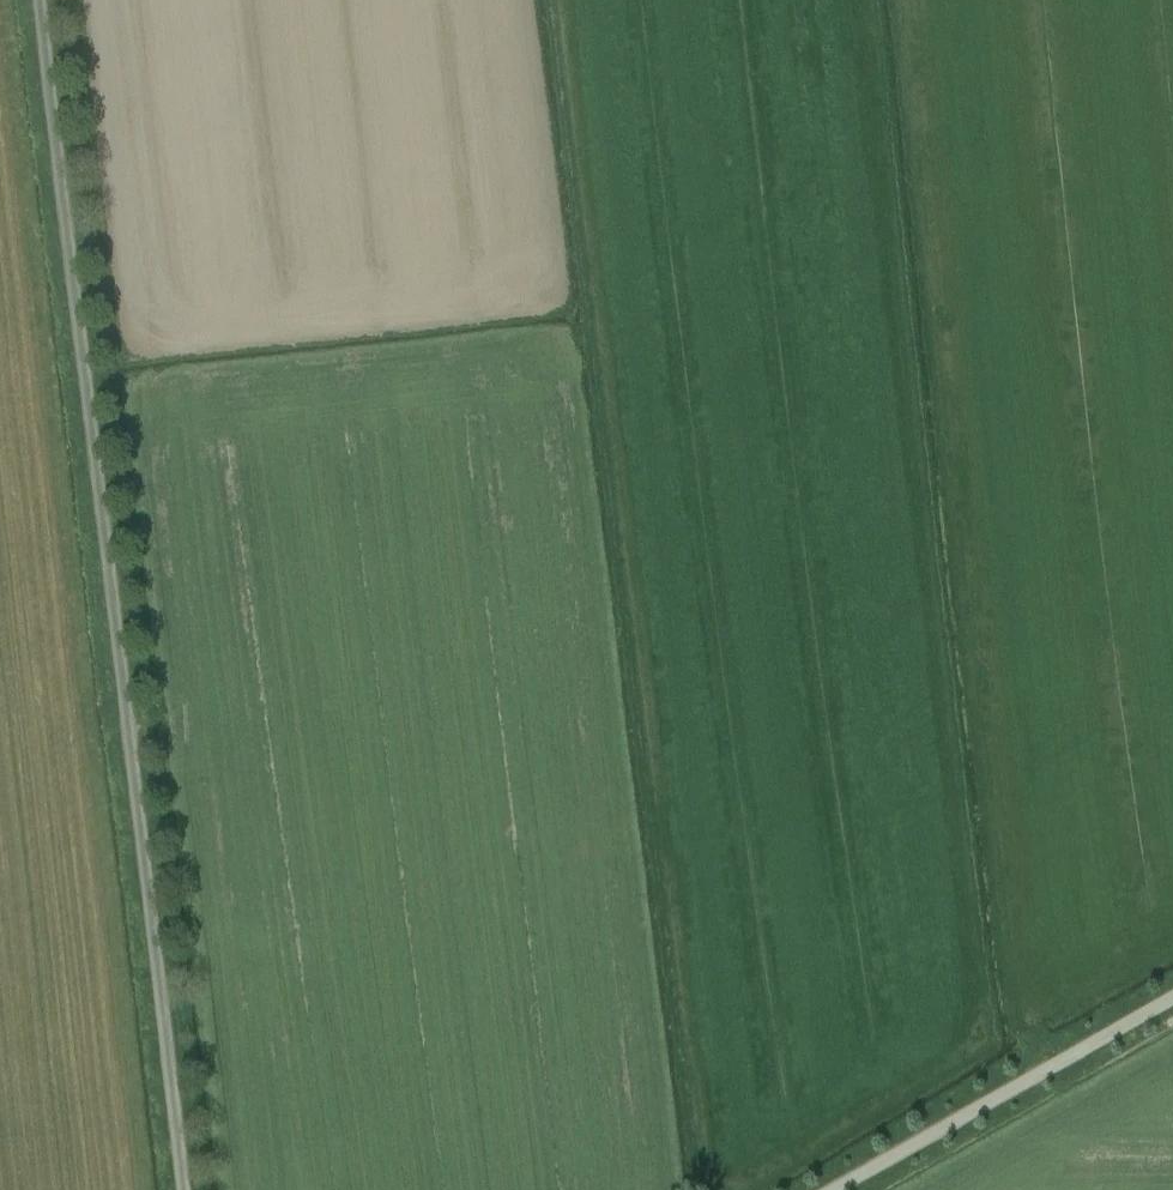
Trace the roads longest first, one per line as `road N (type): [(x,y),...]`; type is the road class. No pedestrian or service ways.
road 1 (unclassified): [(180,1189),(38,0)]
road 2 (unclassified): [(834,1189),(1172,997)]

